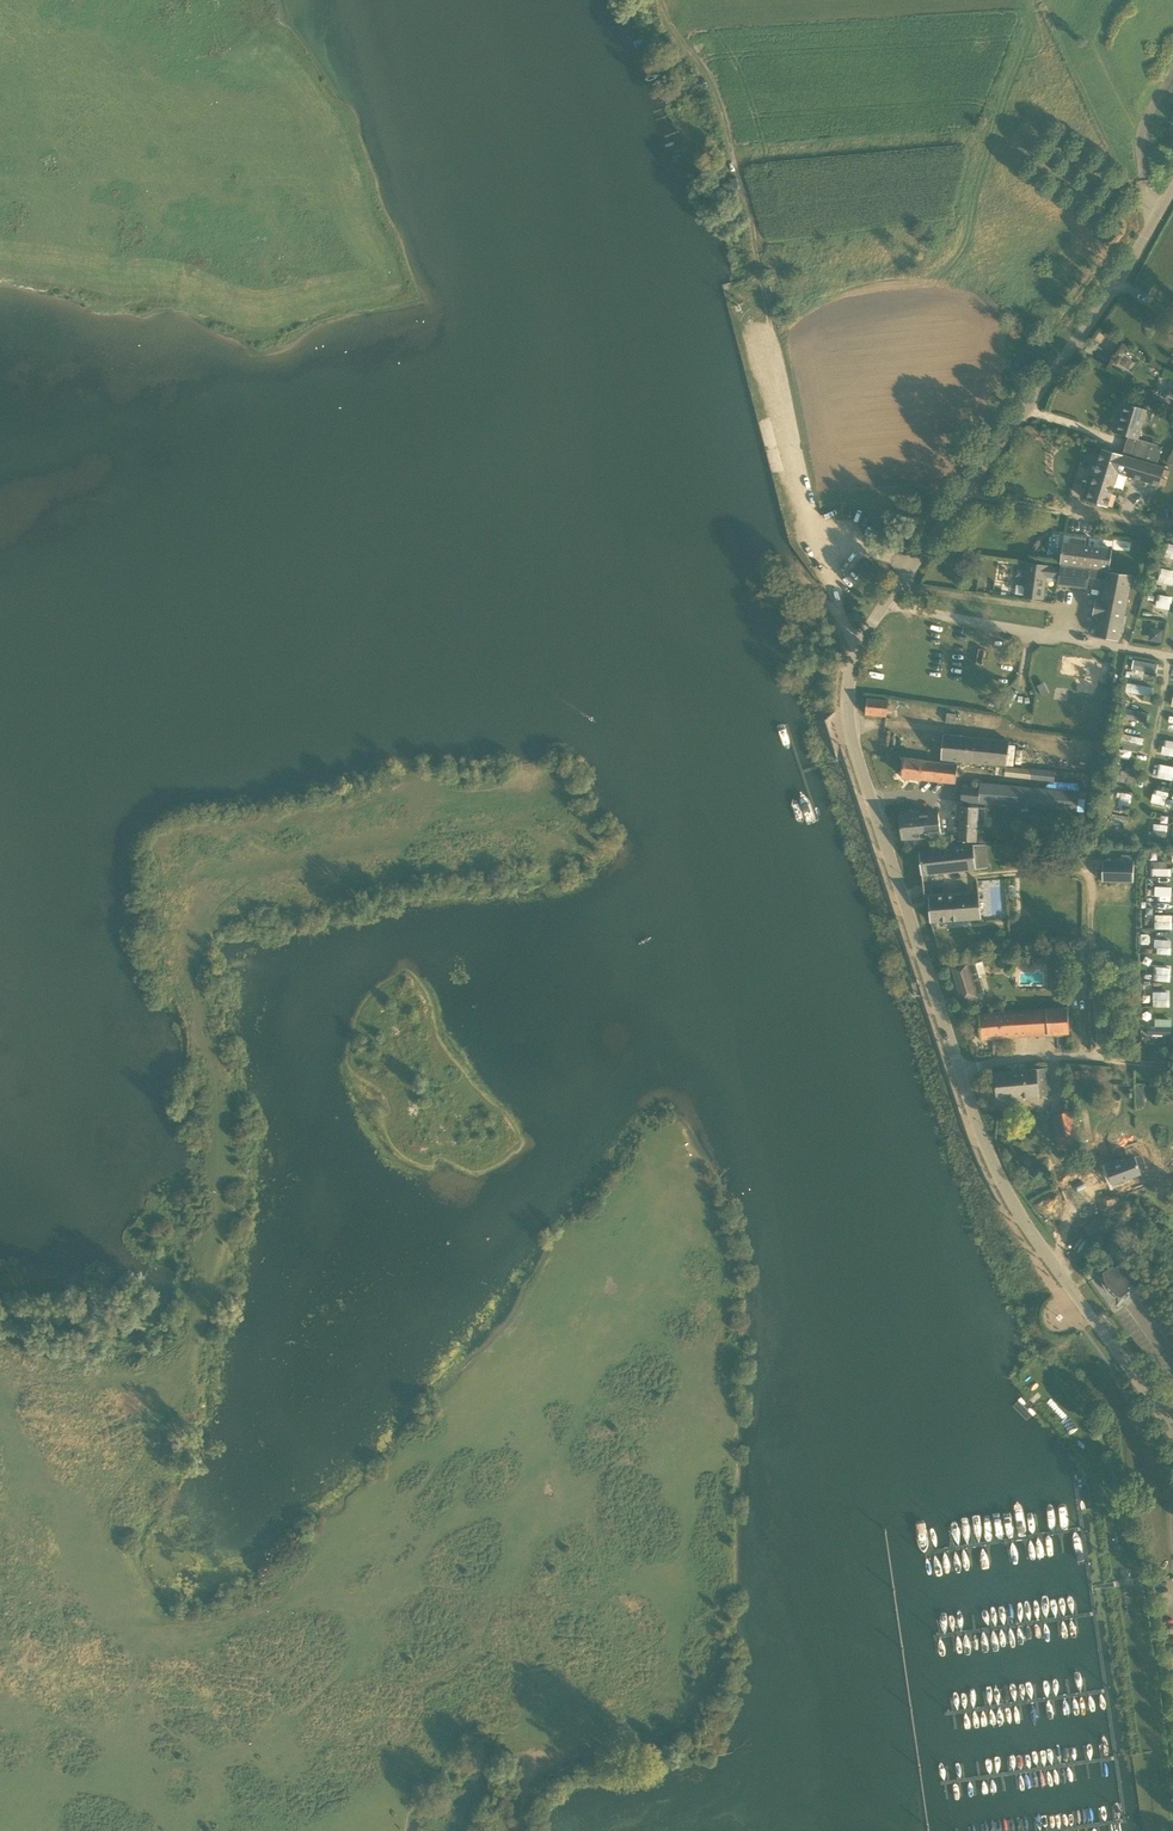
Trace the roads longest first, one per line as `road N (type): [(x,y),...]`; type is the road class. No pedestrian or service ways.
road 1 (unclassified): [(963,1076),(852,734),(854,648),(1172,192)]
road 2 (unclassified): [(1172,1425),(1017,1209),(963,1076)]
road 3 (track): [(764,338),(770,316),(724,111),(663,4)]
road 4 (unclassified): [(963,1076),(1057,1061),(1103,1064)]

